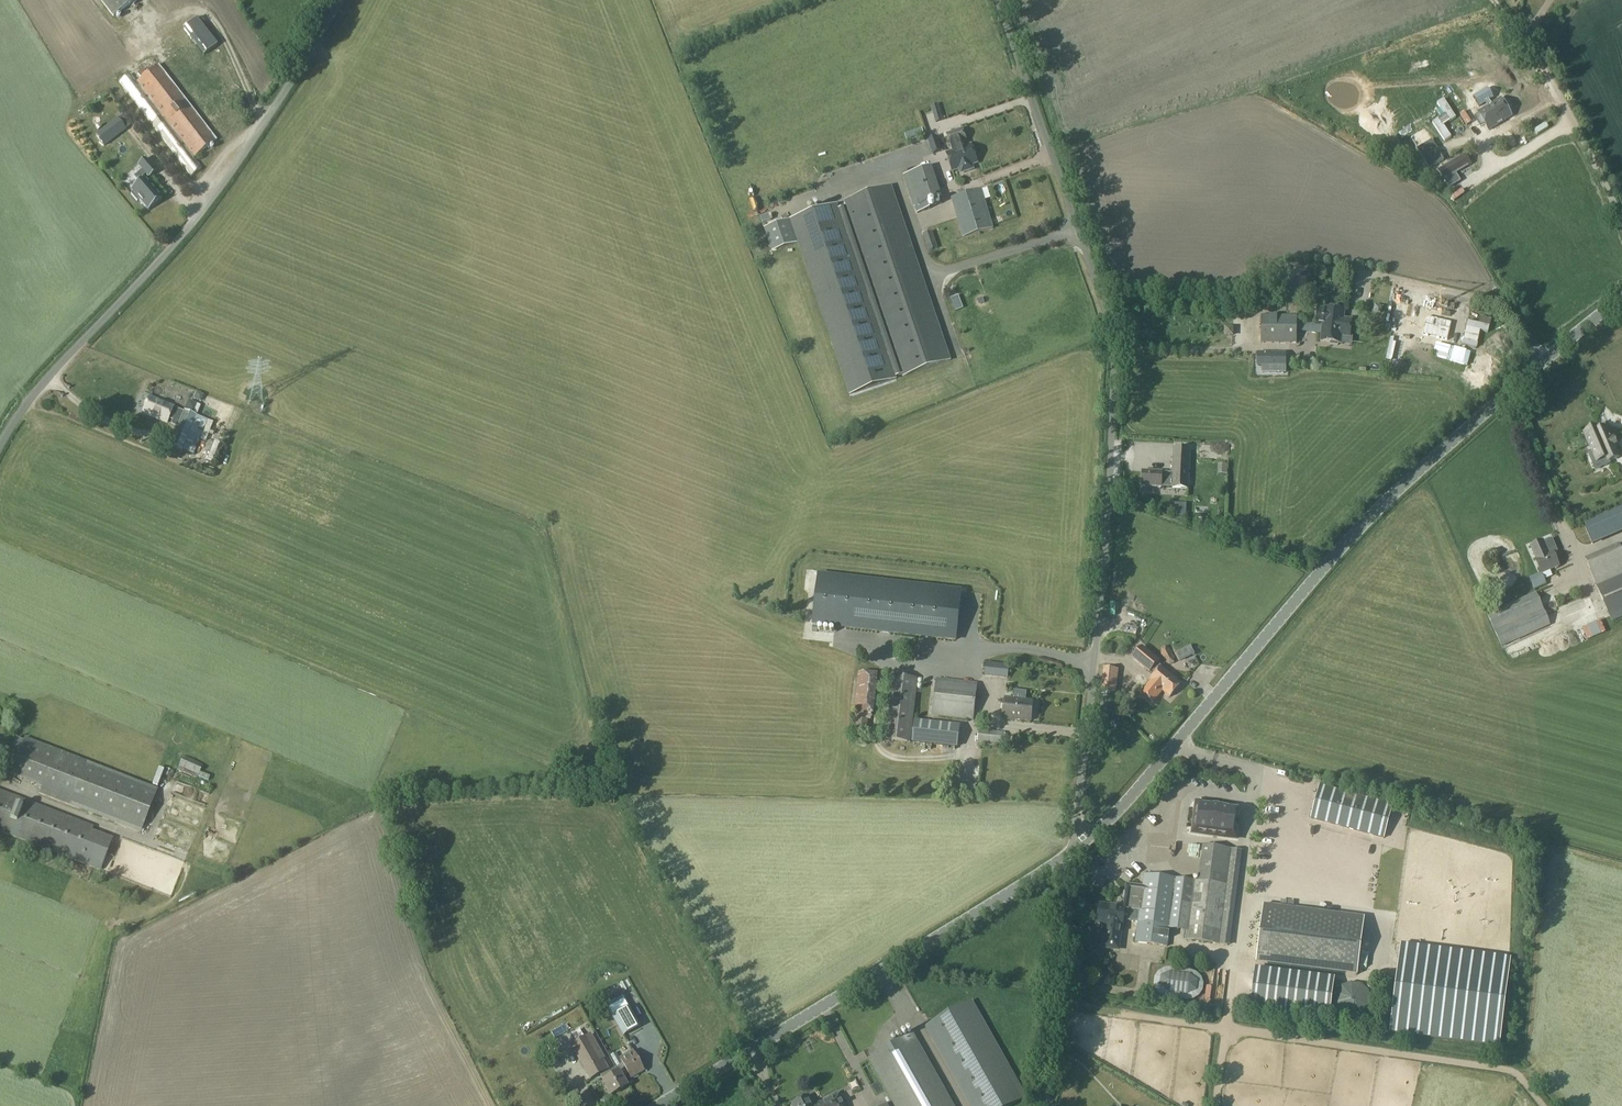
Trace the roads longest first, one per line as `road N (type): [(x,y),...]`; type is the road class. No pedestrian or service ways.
road 1 (unclassified): [(1071,850),(1105,599),(1112,337),(996,0)]
road 2 (unclassified): [(1071,850),(1115,811),(1355,531),(1621,296)]
road 3 (unclassified): [(0,451),(36,393),(199,216),(344,0)]
road 4 (unclassified): [(658,1105),(1071,850)]
road 5 (track): [(1041,1105),(1071,850)]
road 6 (track): [(1621,214),(1539,54),(1498,0)]

